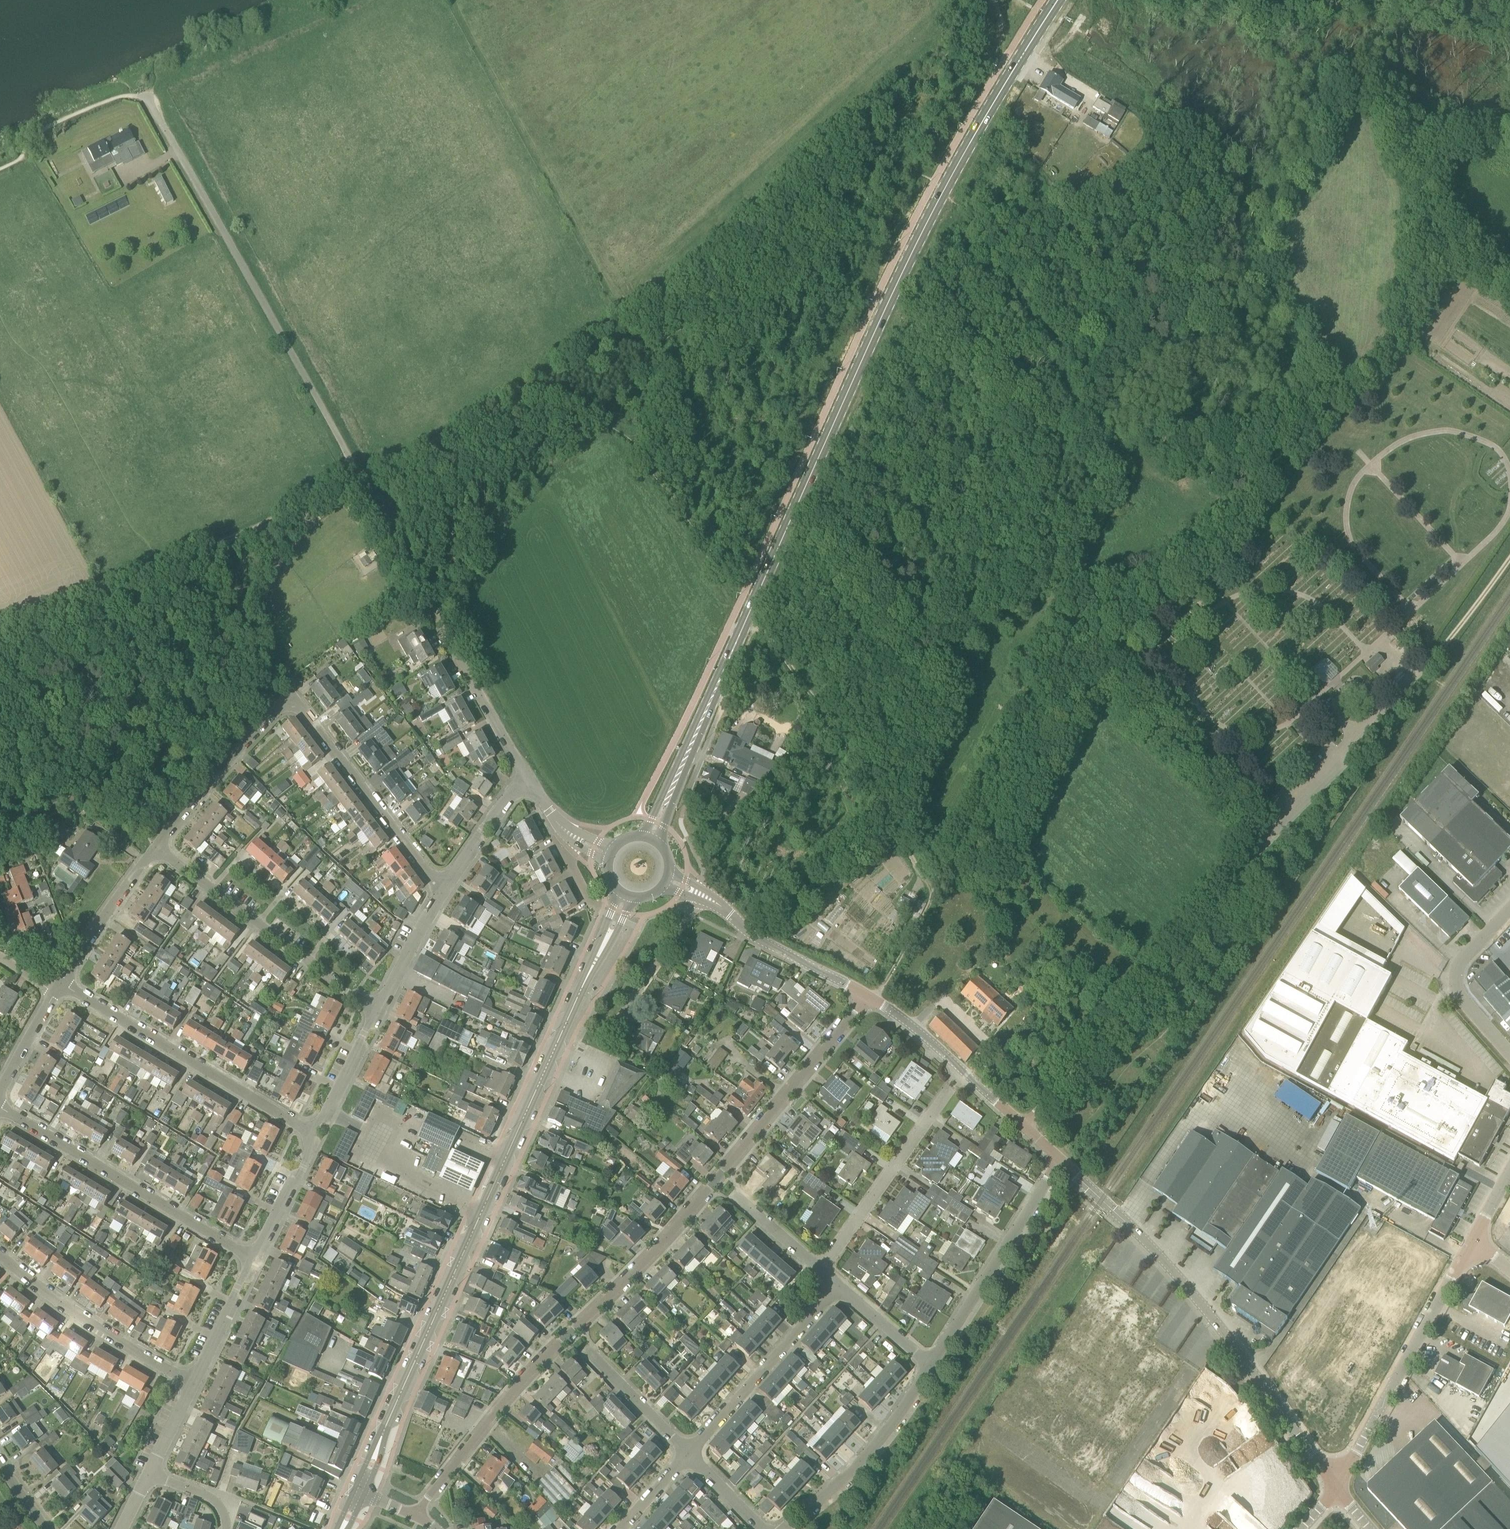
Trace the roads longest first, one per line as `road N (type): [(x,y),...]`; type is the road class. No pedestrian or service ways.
road 1 (secondary): [(651,839),(915,248),(1058,0)]
road 2 (unclassified): [(530,781),(146,96)]
road 3 (residential): [(413,1514),(506,1401),(649,1259),(867,994)]
road 4 (secondary): [(357,1492),(626,896)]
road 5 (residential): [(1024,1125),(1190,943),(1251,844),(1422,670)]
road 6 (track): [(111,581),(258,527),(338,480),(441,439),(514,392)]
road 7 (tertiary): [(1337,1488),(1210,1315),(1061,1160)]
road 8 (track): [(938,884),(742,600)]
road 9 (residential): [(256,1261),(0,1108)]
road 10 (residential): [(310,1128),(61,984)]
road 11 (track): [(938,884),(1036,694),(1080,638)]
road 12 (unclassified): [(1337,1488),(1472,1243)]
road 13 (residential): [(379,1012),(156,847)]
road 14 (residential): [(444,891),(297,703),(279,706)]
road 15 (residential): [(929,1367),(1061,1160)]
road 16 (residential): [(195,1384),(88,1325),(0,1259)]
road 17 (residential): [(686,1451),(839,1287)]
road 18 (residential): [(822,1270),(951,1088)]
road 19 (residential): [(784,1528),(879,1443),(929,1367)]
road 20 (tertiary): [(1024,1125),(867,994)]
road 21 (tertiary): [(867,994),(756,937),(703,895)]
road 22 (residential): [(156,847),(279,706)]
road 23 (unclassified): [(1509,910),(1463,958),(1457,977),(1461,997),(1509,1053)]
road 24 (residential): [(61,984),(156,847)]
road 25 (residential): [(617,1027),(703,895)]
road 26 (residential): [(256,1261),(302,1166),(310,1128)]
road 27 (residential): [(444,891),(513,791),(530,781)]
road 28 (residential): [(686,1451),(587,1354)]
road 29 (residential): [(379,1012),(444,891)]
road 30 (residential): [(195,1384),(256,1261)]
road 31 (residential): [(310,1128),(328,1114),(379,1012)]
road 32 (track): [(875,1000),(938,884)]
road 33 (residential): [(929,1367),(839,1287)]
road 34 (track): [(514,392),(614,325)]

